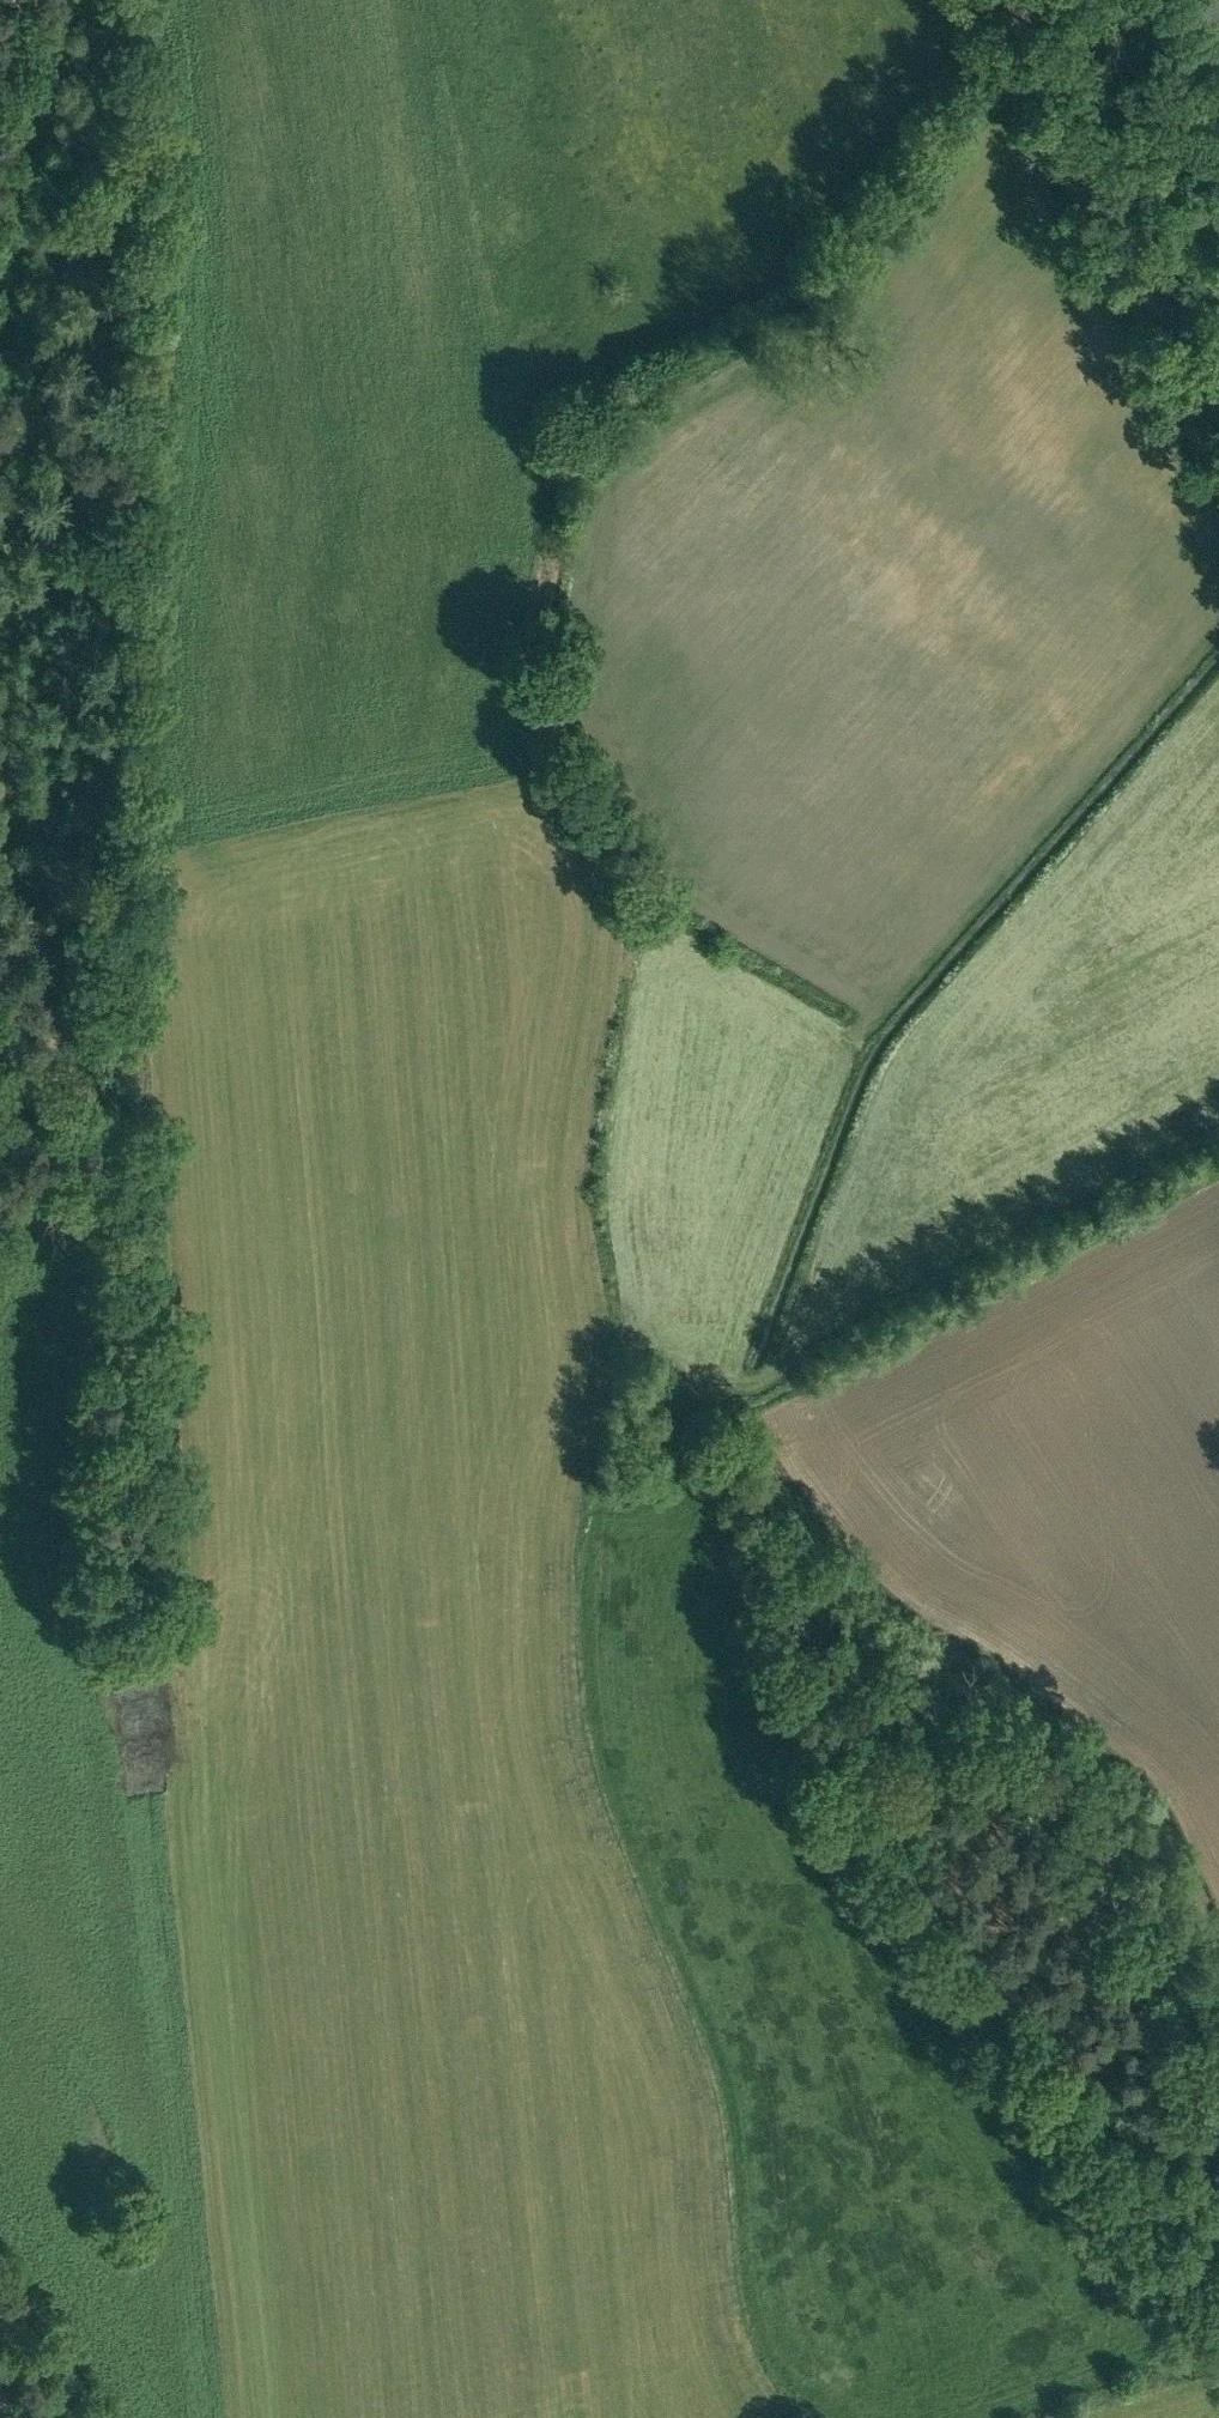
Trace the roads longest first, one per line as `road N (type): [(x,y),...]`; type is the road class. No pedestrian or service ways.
road 1 (track): [(82,0),(26,375),(0,617)]
road 2 (unclassified): [(1218,403),(1002,0)]

